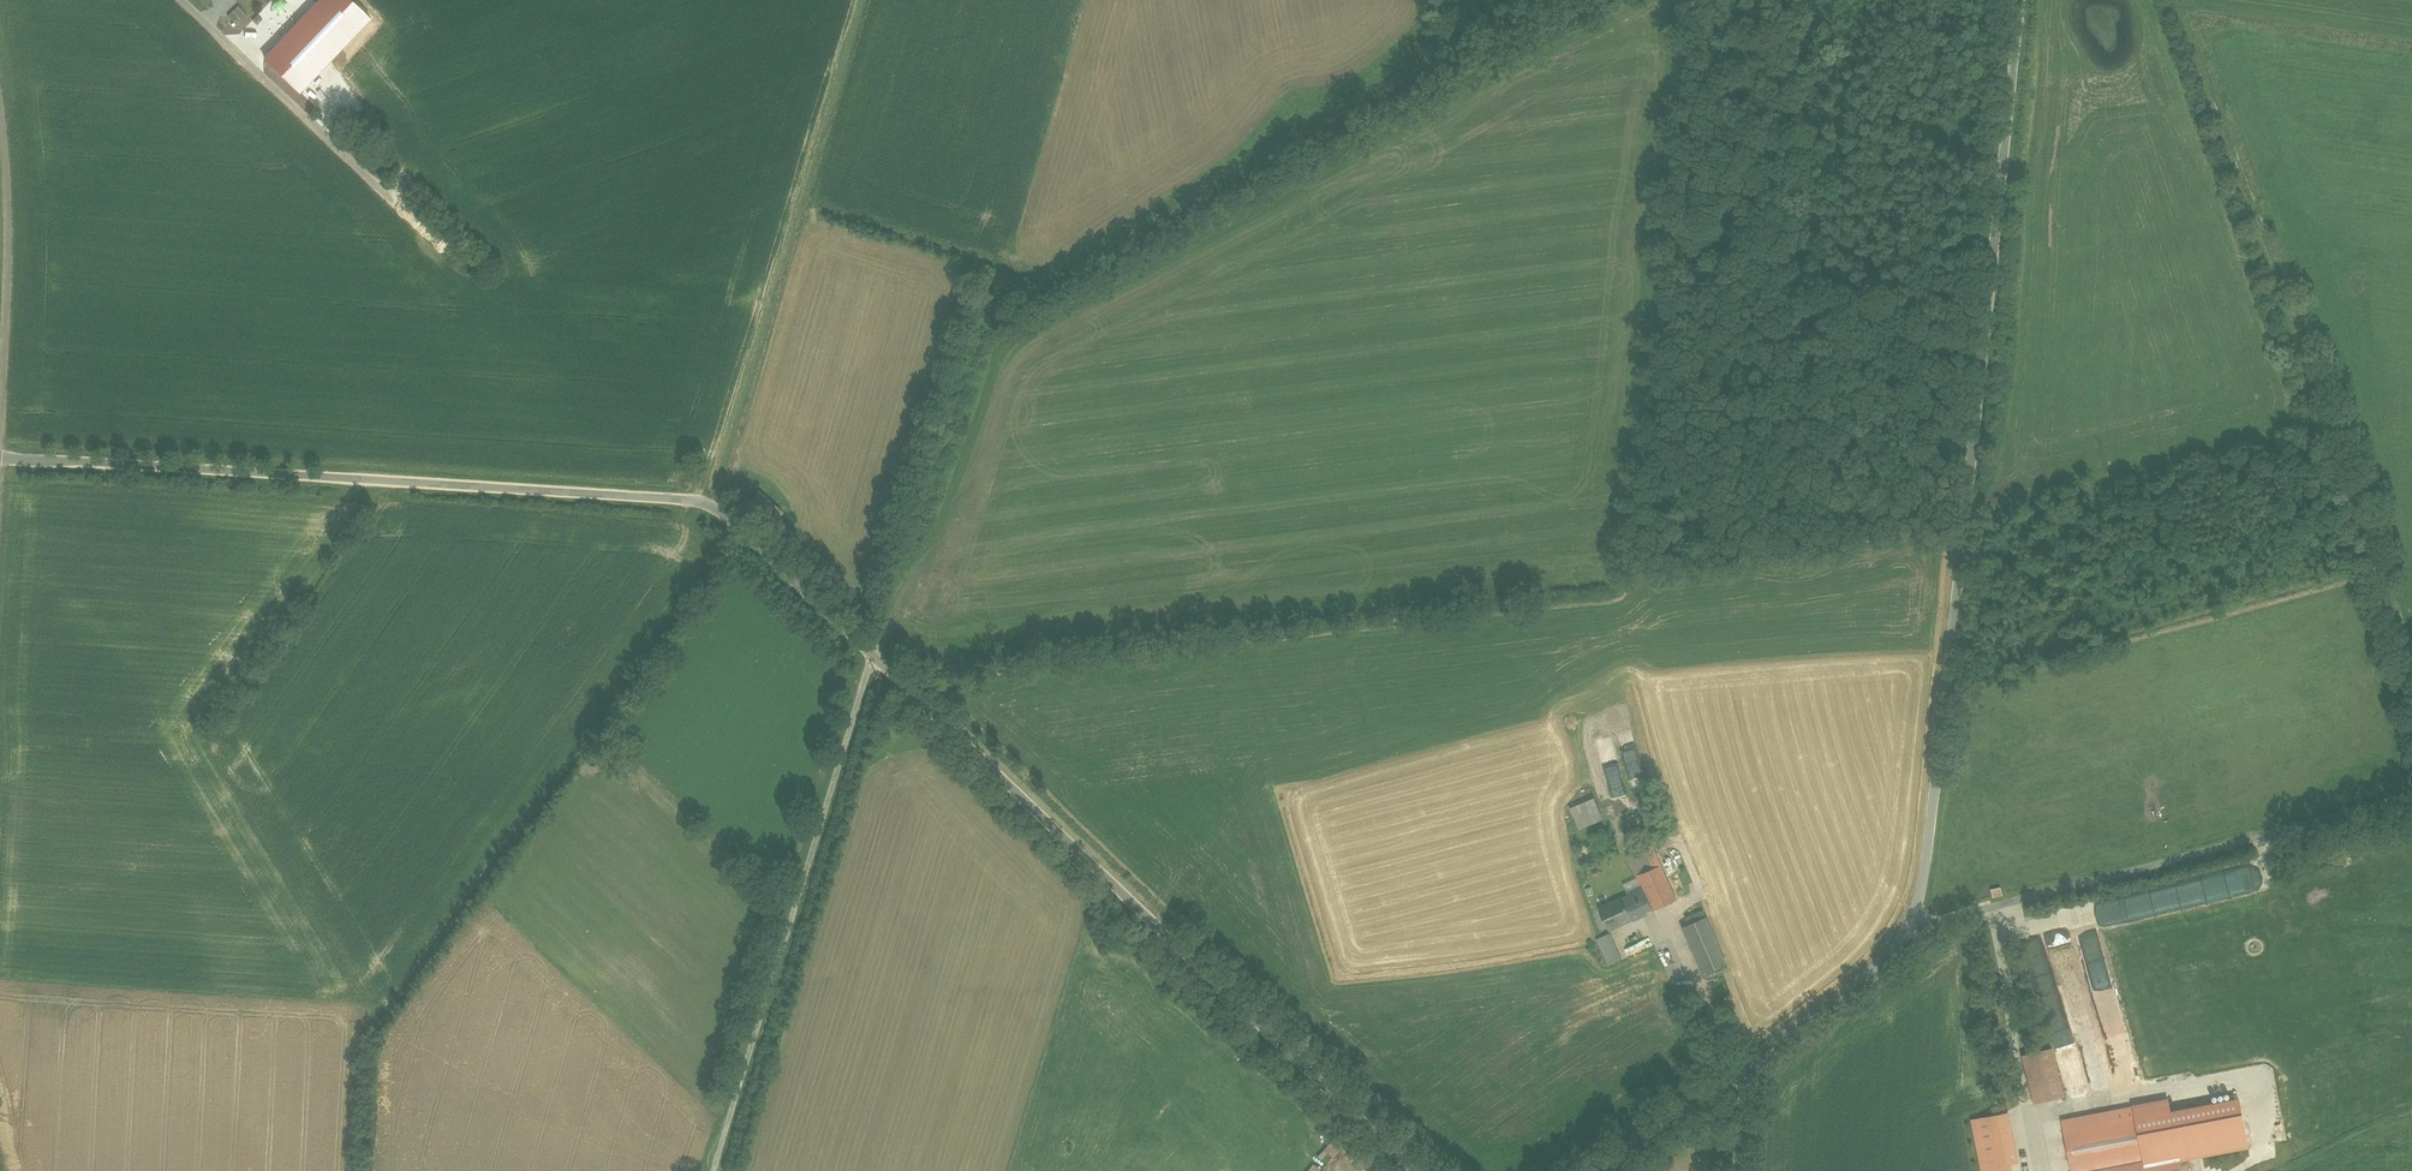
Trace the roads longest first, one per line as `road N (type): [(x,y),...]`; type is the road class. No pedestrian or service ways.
road 1 (residential): [(872,656),(732,520),(701,502),(0,458)]
road 2 (residential): [(2019,0),(1928,851),(1913,922)]
road 3 (residential): [(1416,1170),(872,656)]
road 4 (track): [(1006,283),(1038,293),(1553,0)]
road 5 (unclassified): [(712,1170),(872,656)]
road 6 (residential): [(1913,922),(2411,796)]
road 7 (track): [(872,656),(891,631),(1019,244)]
road 8 (residential): [(1913,922),(1876,967),(1751,1062)]
road 9 (residential): [(1751,1062),(1601,1170)]

